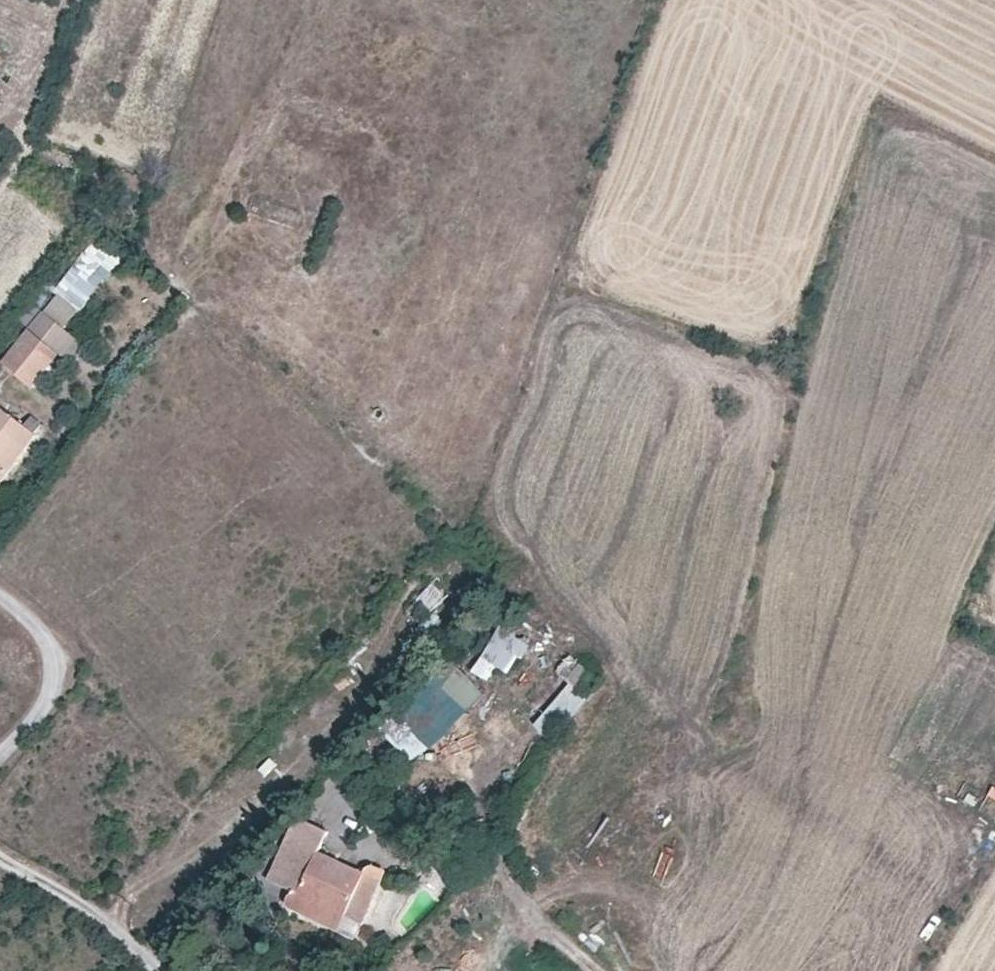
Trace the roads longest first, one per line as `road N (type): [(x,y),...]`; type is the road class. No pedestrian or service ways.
road 1 (track): [(0,760),(65,683),(70,664),(58,642),(0,599)]
road 2 (track): [(159,970),(95,914),(0,858)]
road 3 (track): [(594,970),(505,877)]

